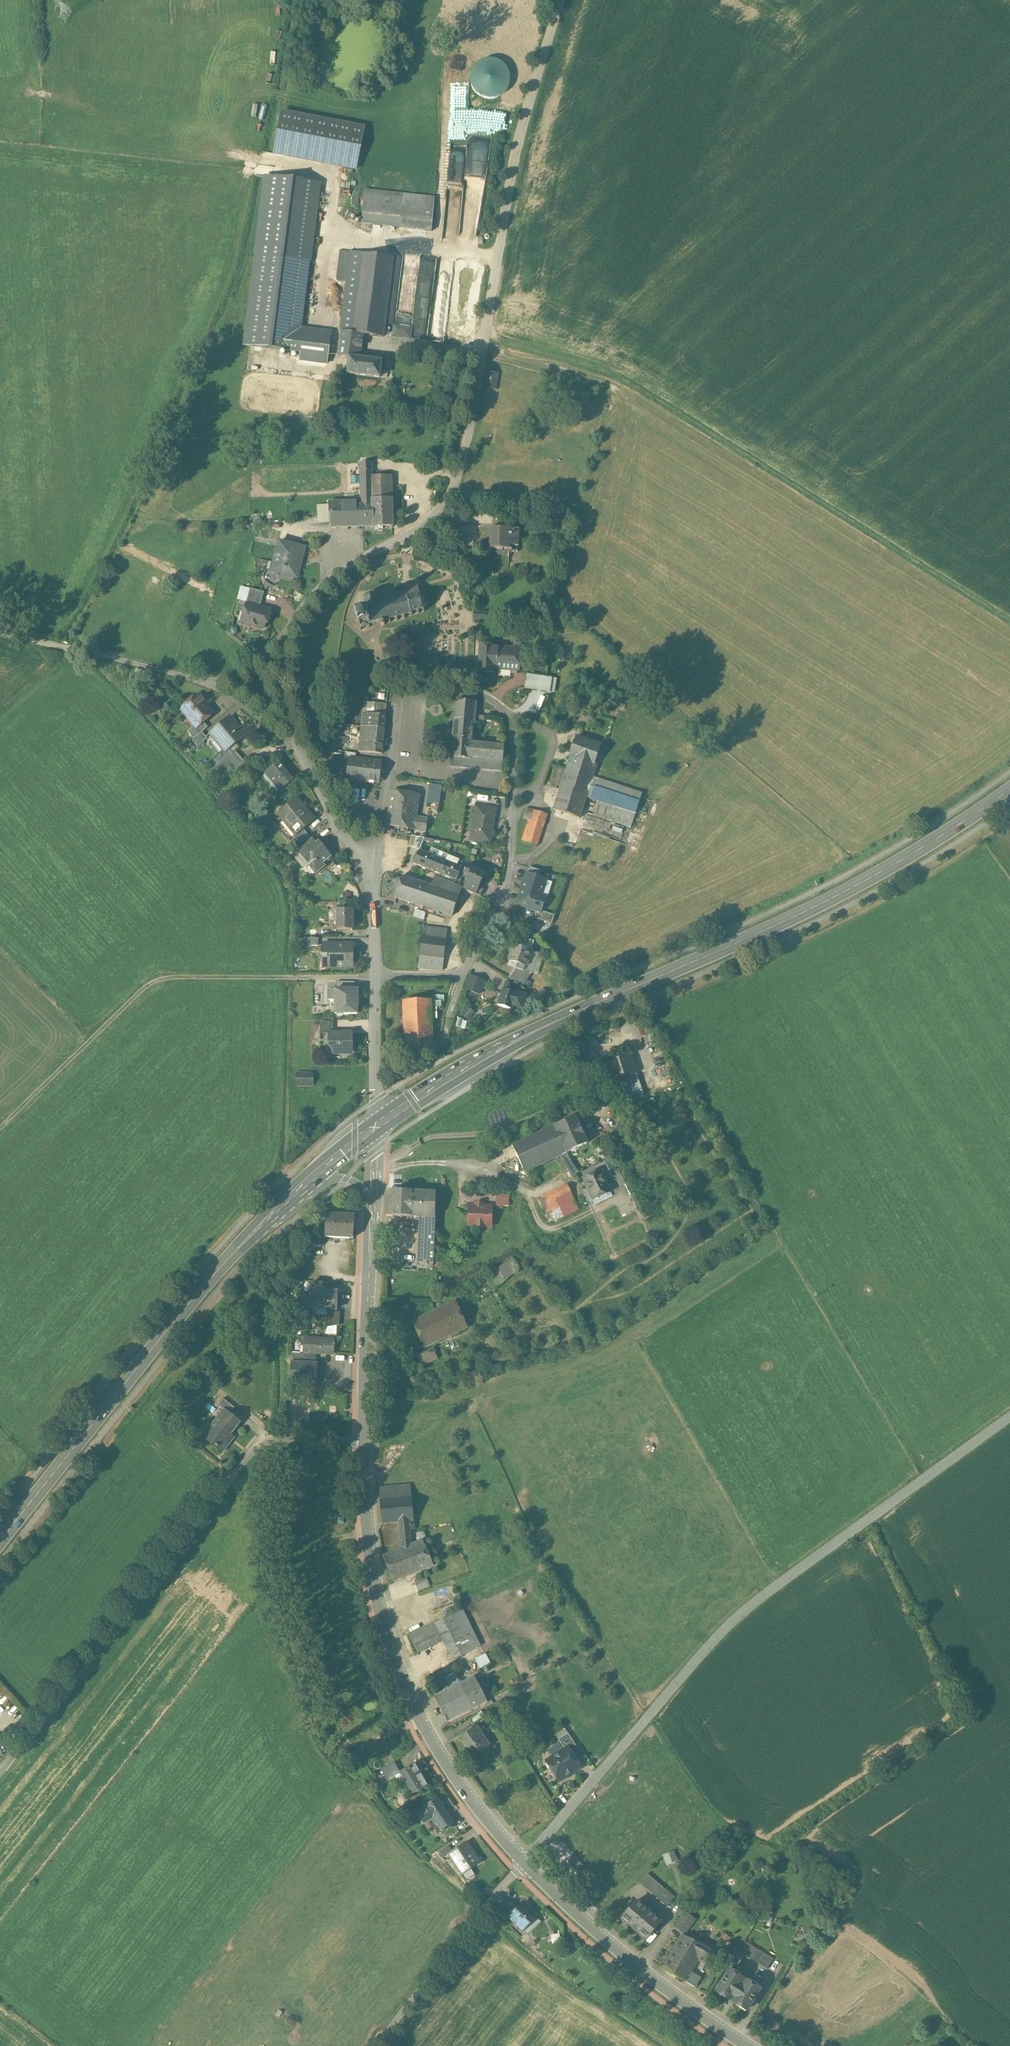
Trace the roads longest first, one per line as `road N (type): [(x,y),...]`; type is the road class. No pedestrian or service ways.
road 1 (unclassified): [(560,0),(513,164),(472,413),(449,498),(408,535),(340,570),(300,607),(281,641)]
road 2 (primary): [(376,1126),(536,1032),(894,867),(1009,790)]
road 3 (unclassified): [(1009,1418),(717,1637),(526,1862)]
road 4 (residential): [(0,1775),(240,1467),(273,1436),(364,1436)]
road 5 (residential): [(404,688),(478,692),(505,713),(515,749),(511,853),(497,917),(463,975),(373,977)]
road 6 (tertiary): [(526,1862),(473,1802),(399,1668),(372,1543),(364,1436)]
road 7 (primary): [(0,1544),(234,1256),(290,1200)]
road 8 (track): [(373,977),(164,978),(0,1129)]
road 9 (tertiary): [(754,2045),(634,1963),(526,1862)]
road 10 (residential): [(378,2045),(526,1862)]
road 11 (tertiary): [(364,1436),(374,1206)]
road 12 (unclassified): [(0,627),(215,686)]
road 13 (residential): [(404,688),(370,875)]
road 14 (residential): [(373,977),(376,1126)]
road 15 (unclassified): [(299,749),(370,875)]

